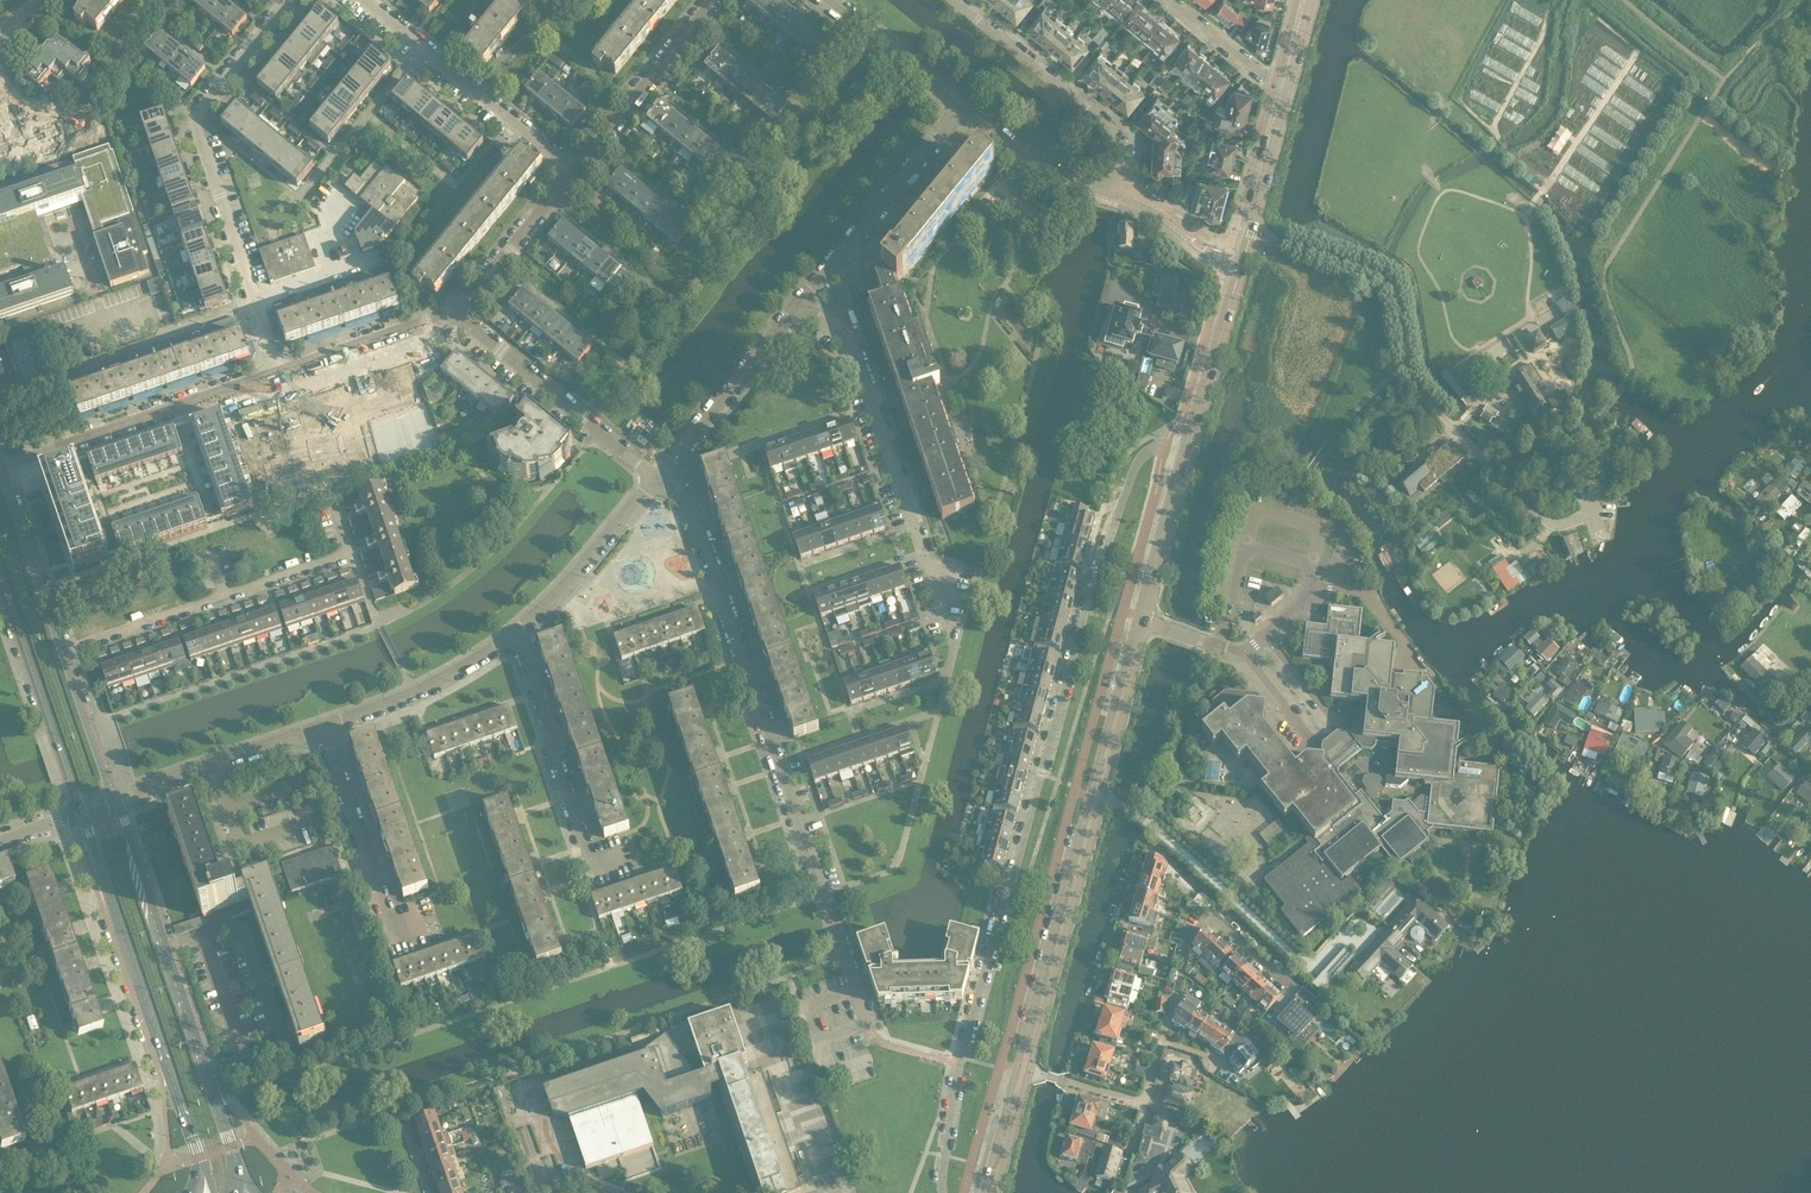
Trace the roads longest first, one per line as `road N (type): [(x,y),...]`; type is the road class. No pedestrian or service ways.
road 1 (residential): [(1165,446),(1133,470),(959,1072),(942,1192)]
road 2 (residential): [(876,1040),(692,520),(655,477)]
road 3 (tertiary): [(236,1192),(234,1147),(114,799)]
road 4 (tertiary): [(80,811),(201,1158),(205,1192)]
road 5 (residential): [(949,631),(859,361),(799,301)]
road 6 (tertiary): [(1094,797),(1189,448)]
road 7 (residential): [(62,653),(350,554),(334,509)]
road 8 (residential): [(256,301),(194,118),(292,0)]
road 9 (residential): [(1143,1104),(1189,941),(1202,923),(1212,914),(1285,985)]
road 10 (residential): [(0,465),(281,374)]
road 11 (tertiary): [(1028,1072),(1094,797)]
road 12 (tertiary): [(1094,797),(1017,1069)]
road 13 (residential): [(1129,197),(1120,143),(1107,125),(954,0)]
road 14 (residential): [(576,172),(364,0)]
road 15 (residential): [(655,477),(456,313)]
road 16 (residential): [(799,301),(961,106)]
road 17 (tertiary): [(0,577),(80,811)]
road 18 (residential): [(594,863),(517,636)]
road 19 (residential): [(655,477),(799,301)]
road 20 (residential): [(114,799),(327,729)]
road 21 (residential): [(576,172),(718,0)]
road 22 (residential): [(395,932),(327,729)]
road 23 (residential): [(327,729),(413,694),(517,636)]
road 24 (residential): [(517,636),(655,477)]
road 25 (residential): [(73,369),(256,301)]
road 26 (tertiary): [(1189,448),(1242,262)]
road 27 (residential): [(961,106),(1048,170),(1129,197)]
road 28 (tertiary): [(62,653),(0,471)]
road 29 (residential): [(281,374),(456,313)]
road 30 (residential): [(456,313),(576,172)]
road 31 (tertiary): [(1242,262),(1291,85)]
road 32 (residential): [(832,0),(961,106)]
road 33 (tertiary): [(114,799),(62,653)]
road 34 (residential): [(1175,0),(1274,81),(1291,85)]
road 35 (residential): [(1129,197),(1152,204),(1205,249),(1242,262)]
road 36 (tertiary): [(1017,1069),(983,1192)]
road 37 (tertiary): [(996,1192),(1028,1072)]

